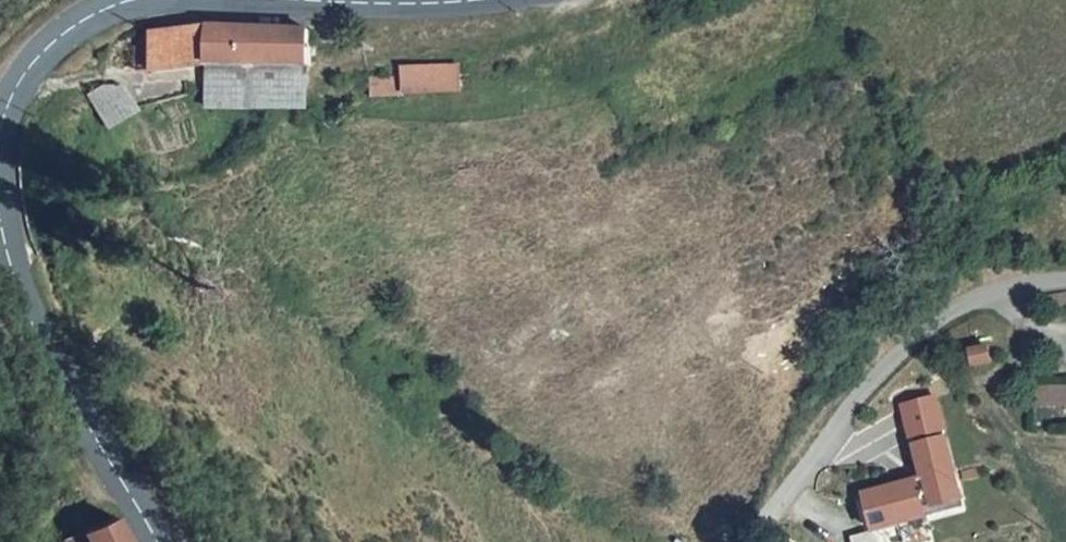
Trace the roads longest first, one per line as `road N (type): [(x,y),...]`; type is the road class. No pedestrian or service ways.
road 1 (secondary): [(0,219),(3,247),(42,344),(156,541)]
road 2 (unclassified): [(1065,272),(990,294),(918,345),(851,405),(794,483)]
road 3 (secondary): [(133,0),(81,19),(33,60),(0,123)]
road 4 (secondary): [(461,0),(324,0)]

